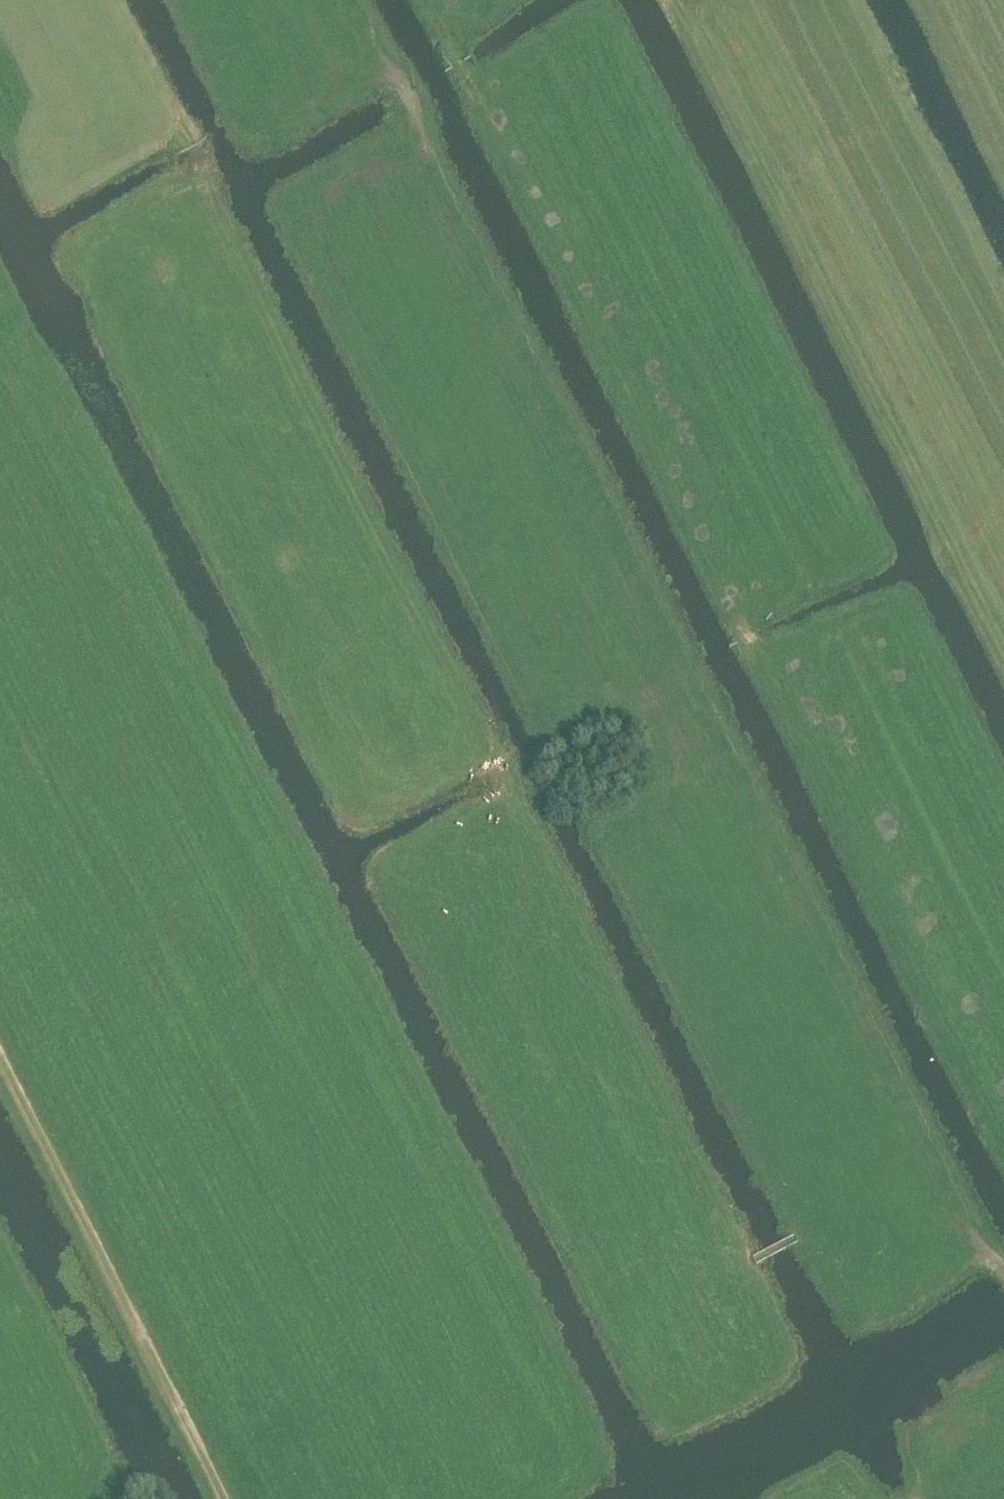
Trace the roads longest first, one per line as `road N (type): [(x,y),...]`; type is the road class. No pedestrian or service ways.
road 1 (track): [(0,1056),(225,1498)]

